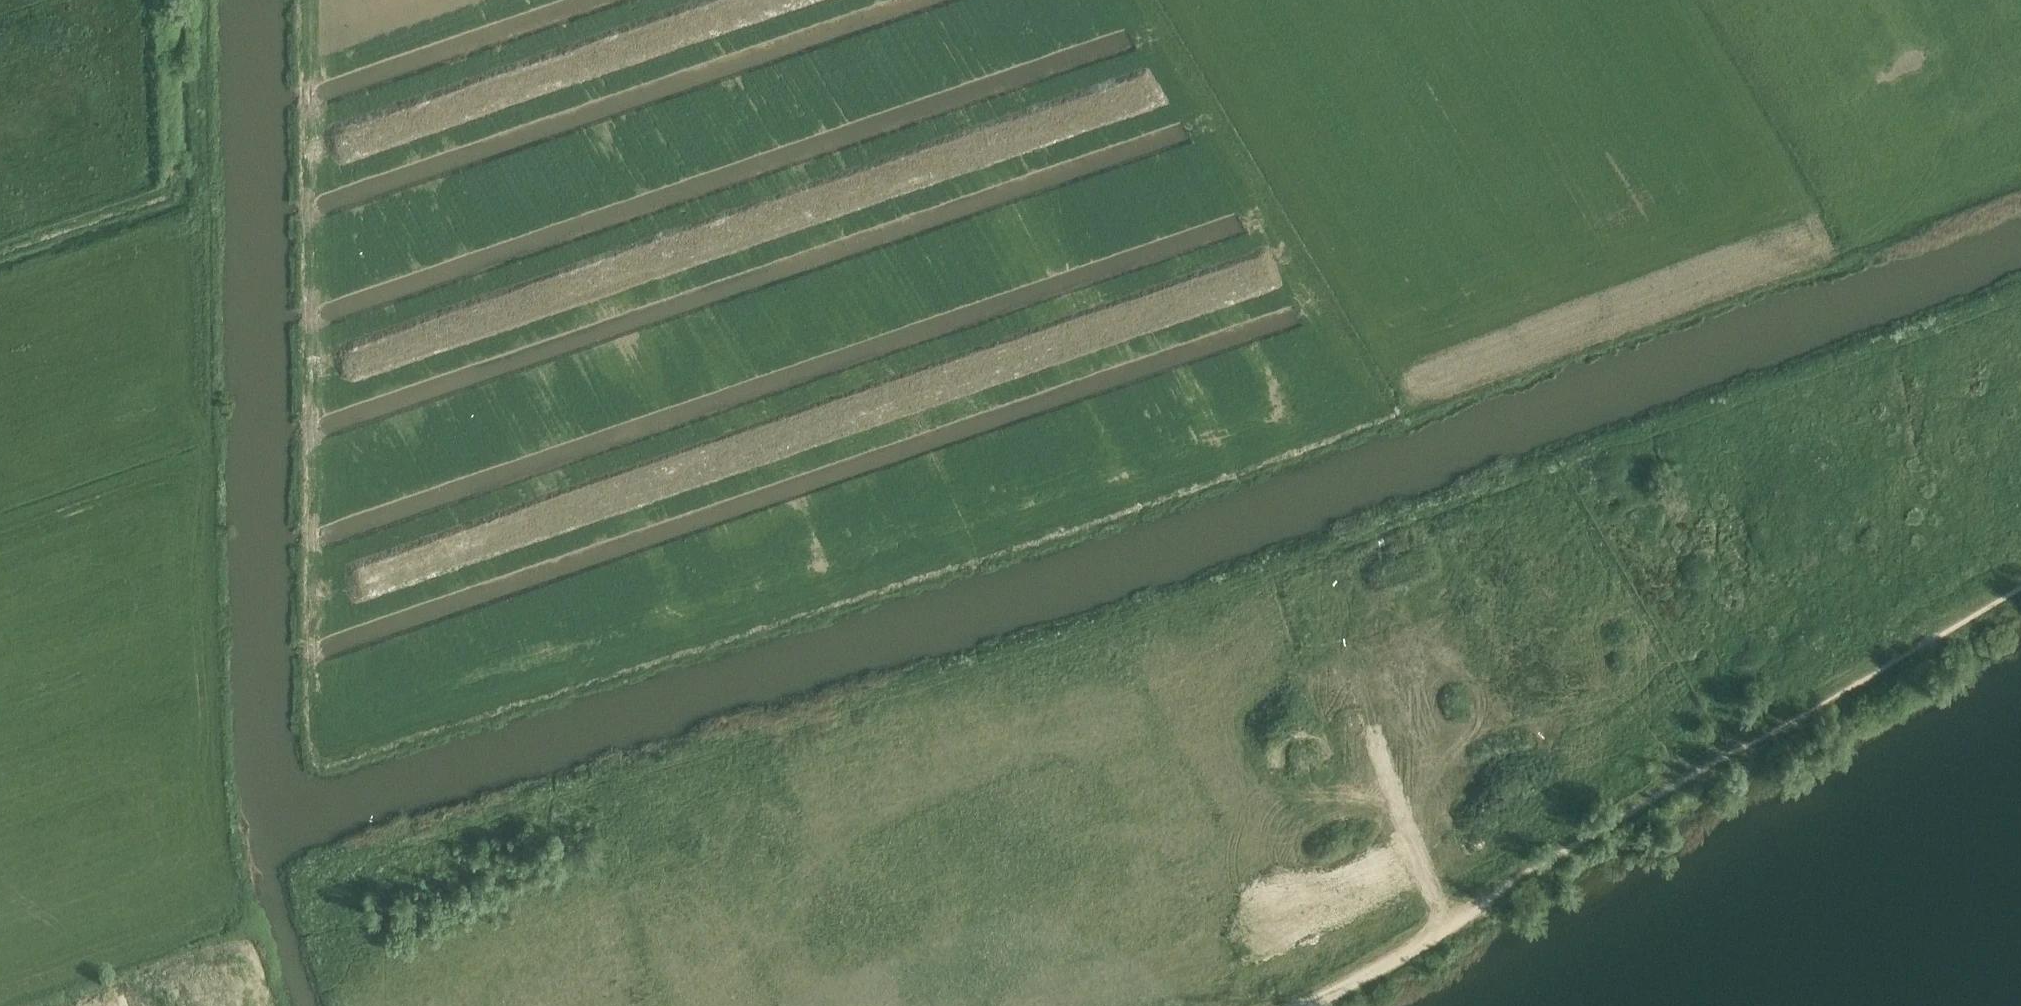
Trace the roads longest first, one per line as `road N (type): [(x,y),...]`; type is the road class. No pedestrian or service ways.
road 1 (residential): [(5,254),(66,554)]
road 2 (residential): [(81,656),(102,801)]

